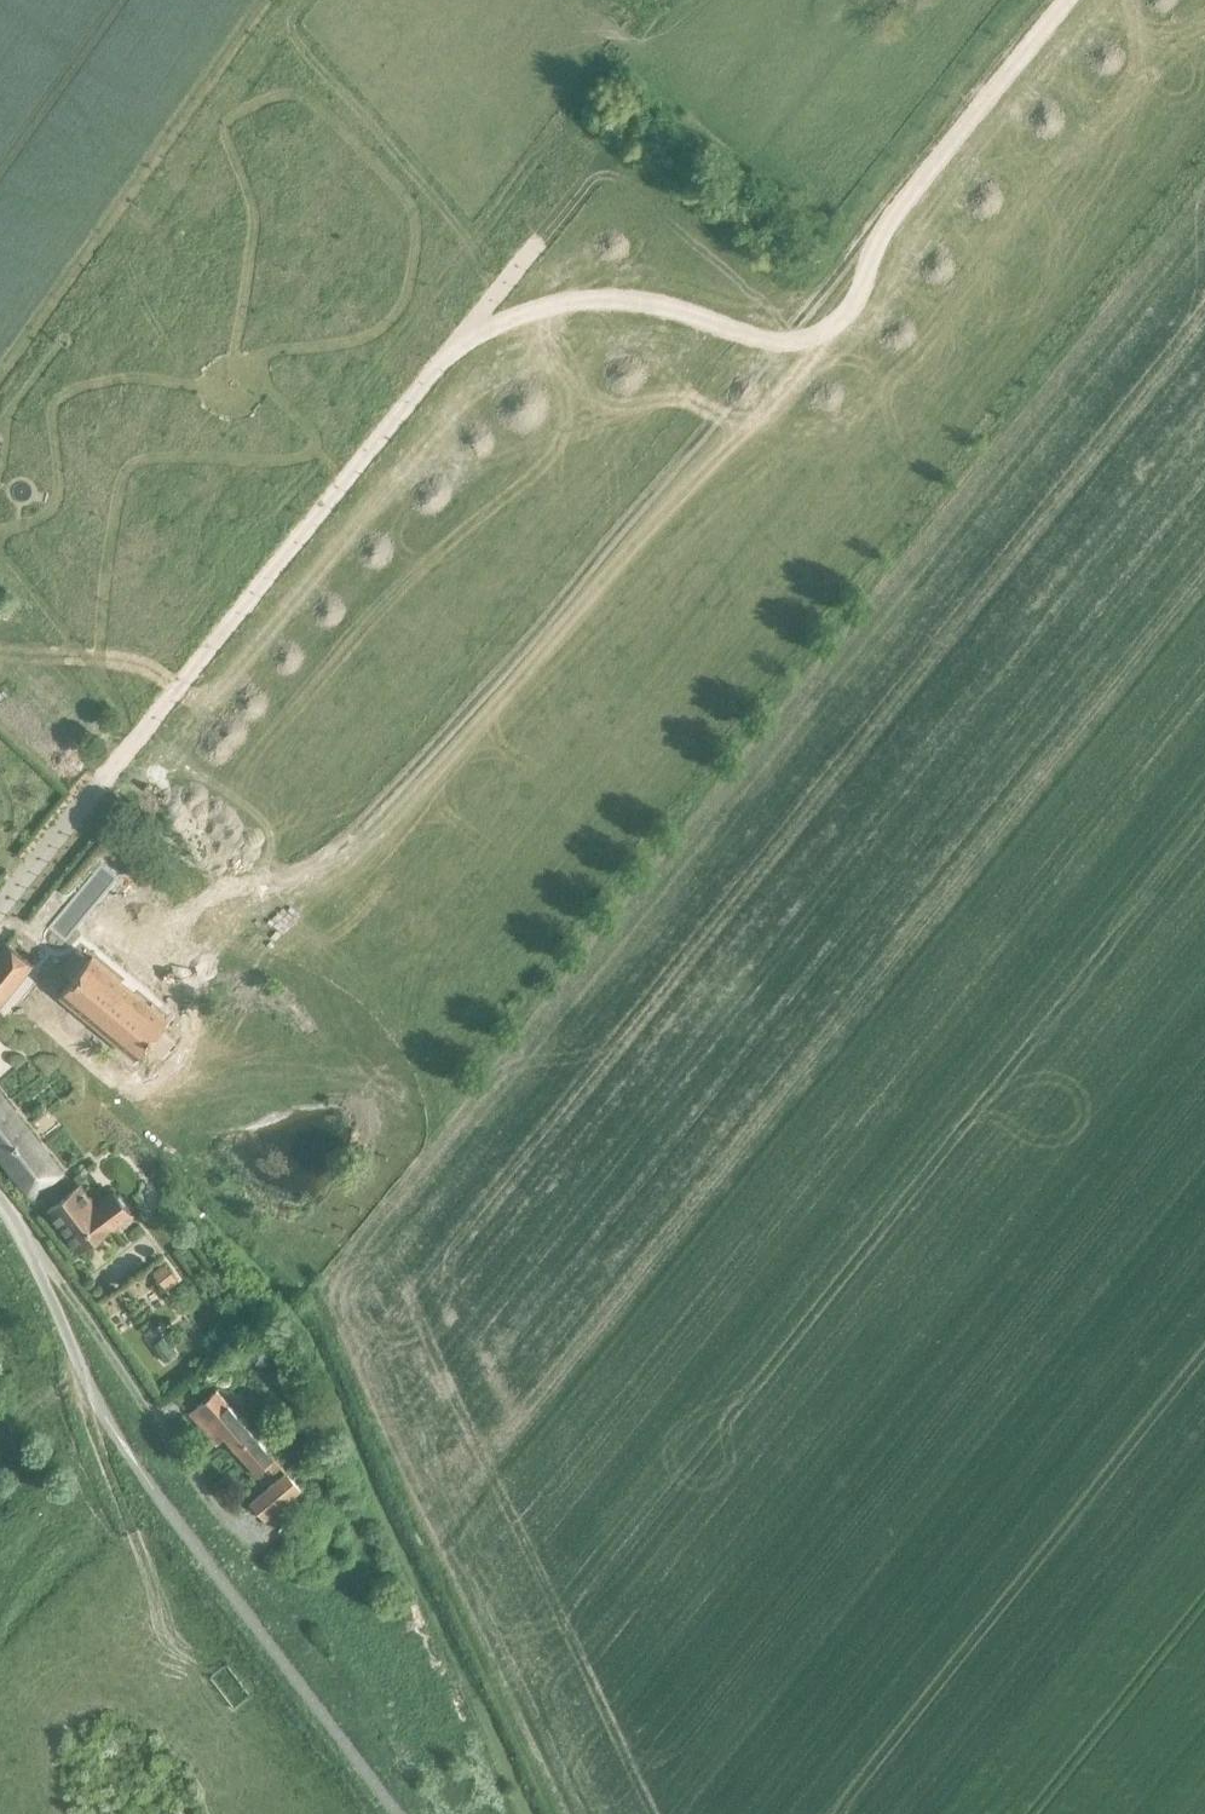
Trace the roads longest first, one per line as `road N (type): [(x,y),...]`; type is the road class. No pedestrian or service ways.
road 1 (track): [(1047,0),(606,549),(356,833),(271,880),(191,906)]
road 2 (unclassified): [(146,1478),(105,1419),(25,1240),(0,1205)]
road 3 (track): [(105,1419),(85,1416),(147,1567)]

